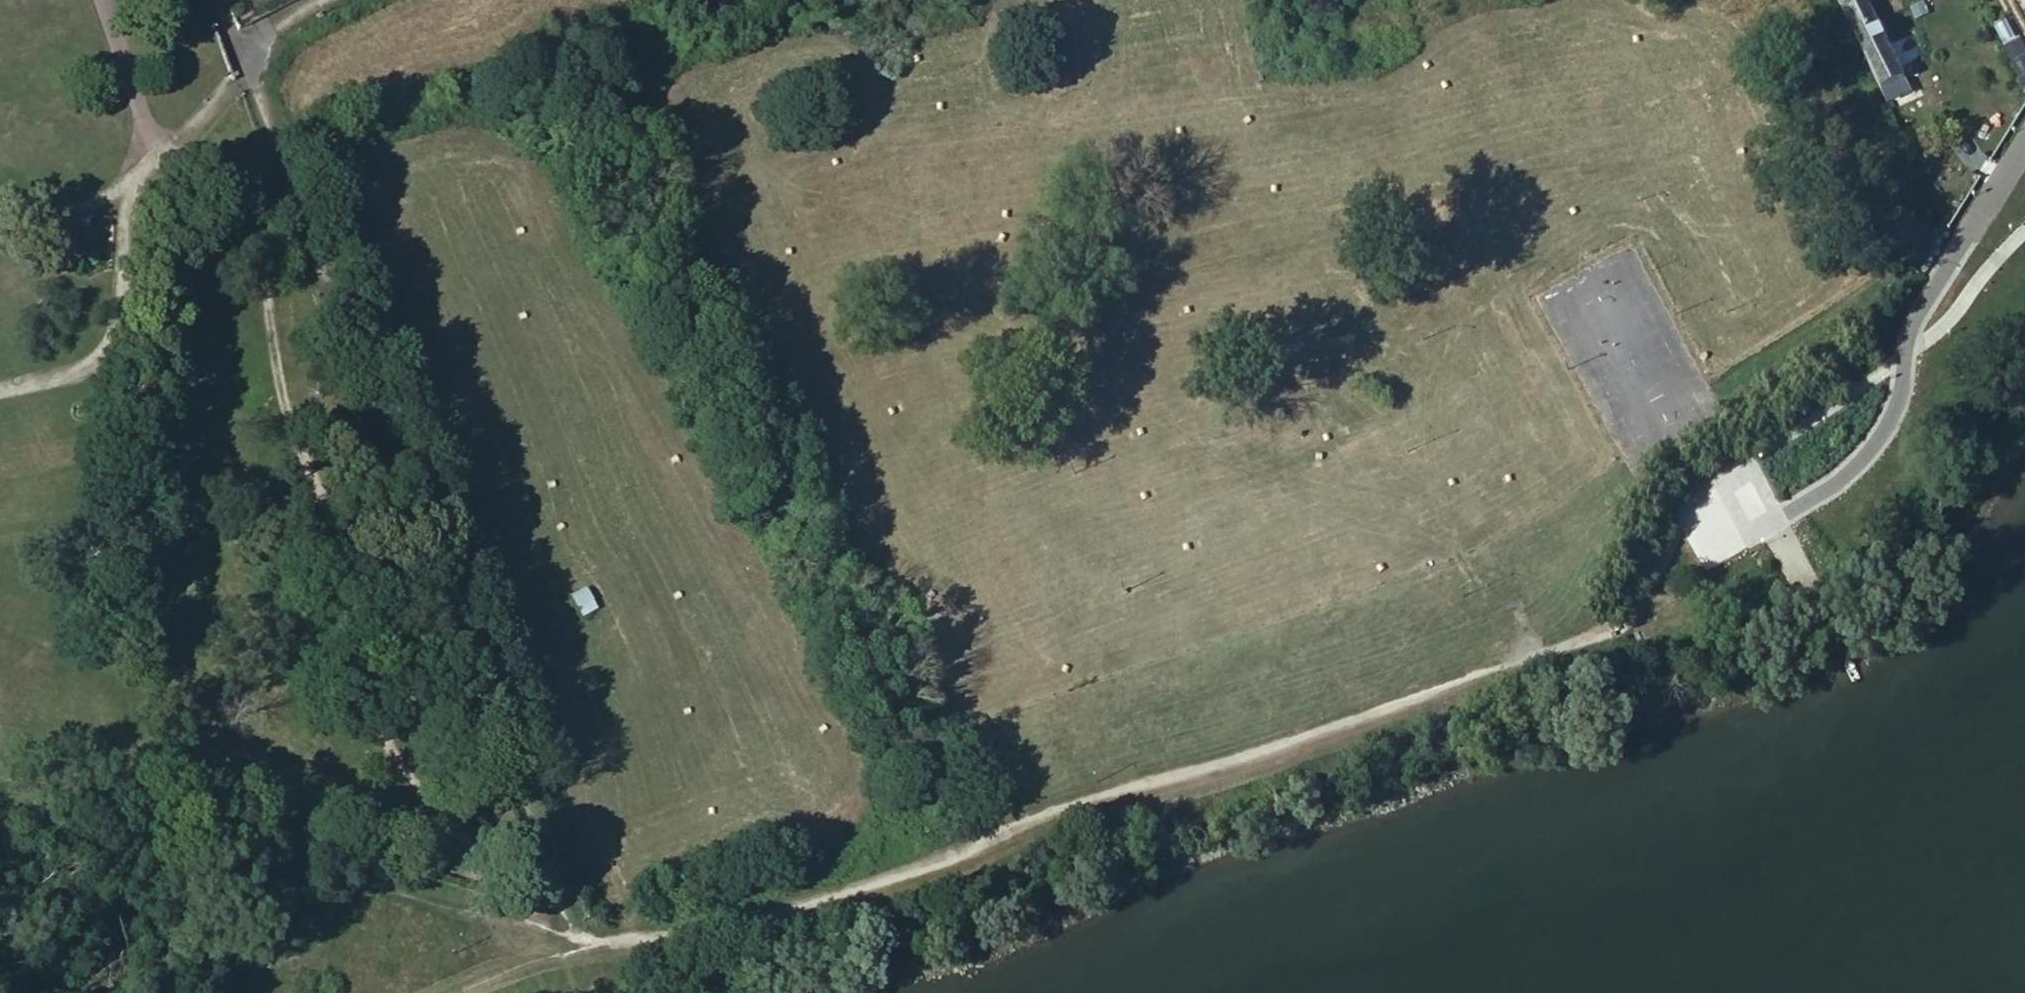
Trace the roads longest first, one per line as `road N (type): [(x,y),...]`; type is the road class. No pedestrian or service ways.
road 1 (residential): [(1783,515),(1842,476),(1889,422),(1904,381),(1905,338),(2024,140)]
road 2 (track): [(630,943),(490,992)]

